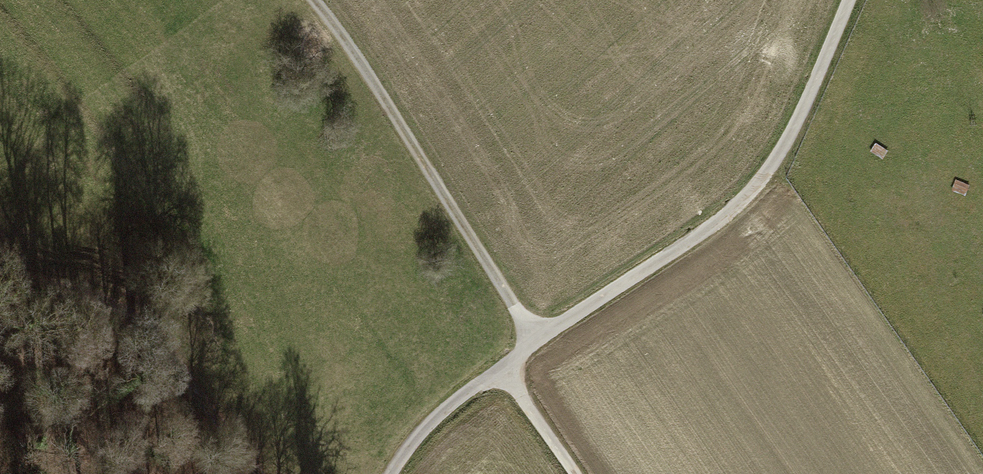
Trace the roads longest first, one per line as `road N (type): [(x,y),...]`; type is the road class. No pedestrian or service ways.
road 1 (track): [(849,0),(800,114),(743,200),(501,368)]
road 2 (track): [(538,340),(309,0)]
road 3 (track): [(0,273),(110,301),(157,341),(262,473)]
road 4 (track): [(501,368),(431,422),(392,473)]
road 5 (track): [(501,368),(575,473)]

